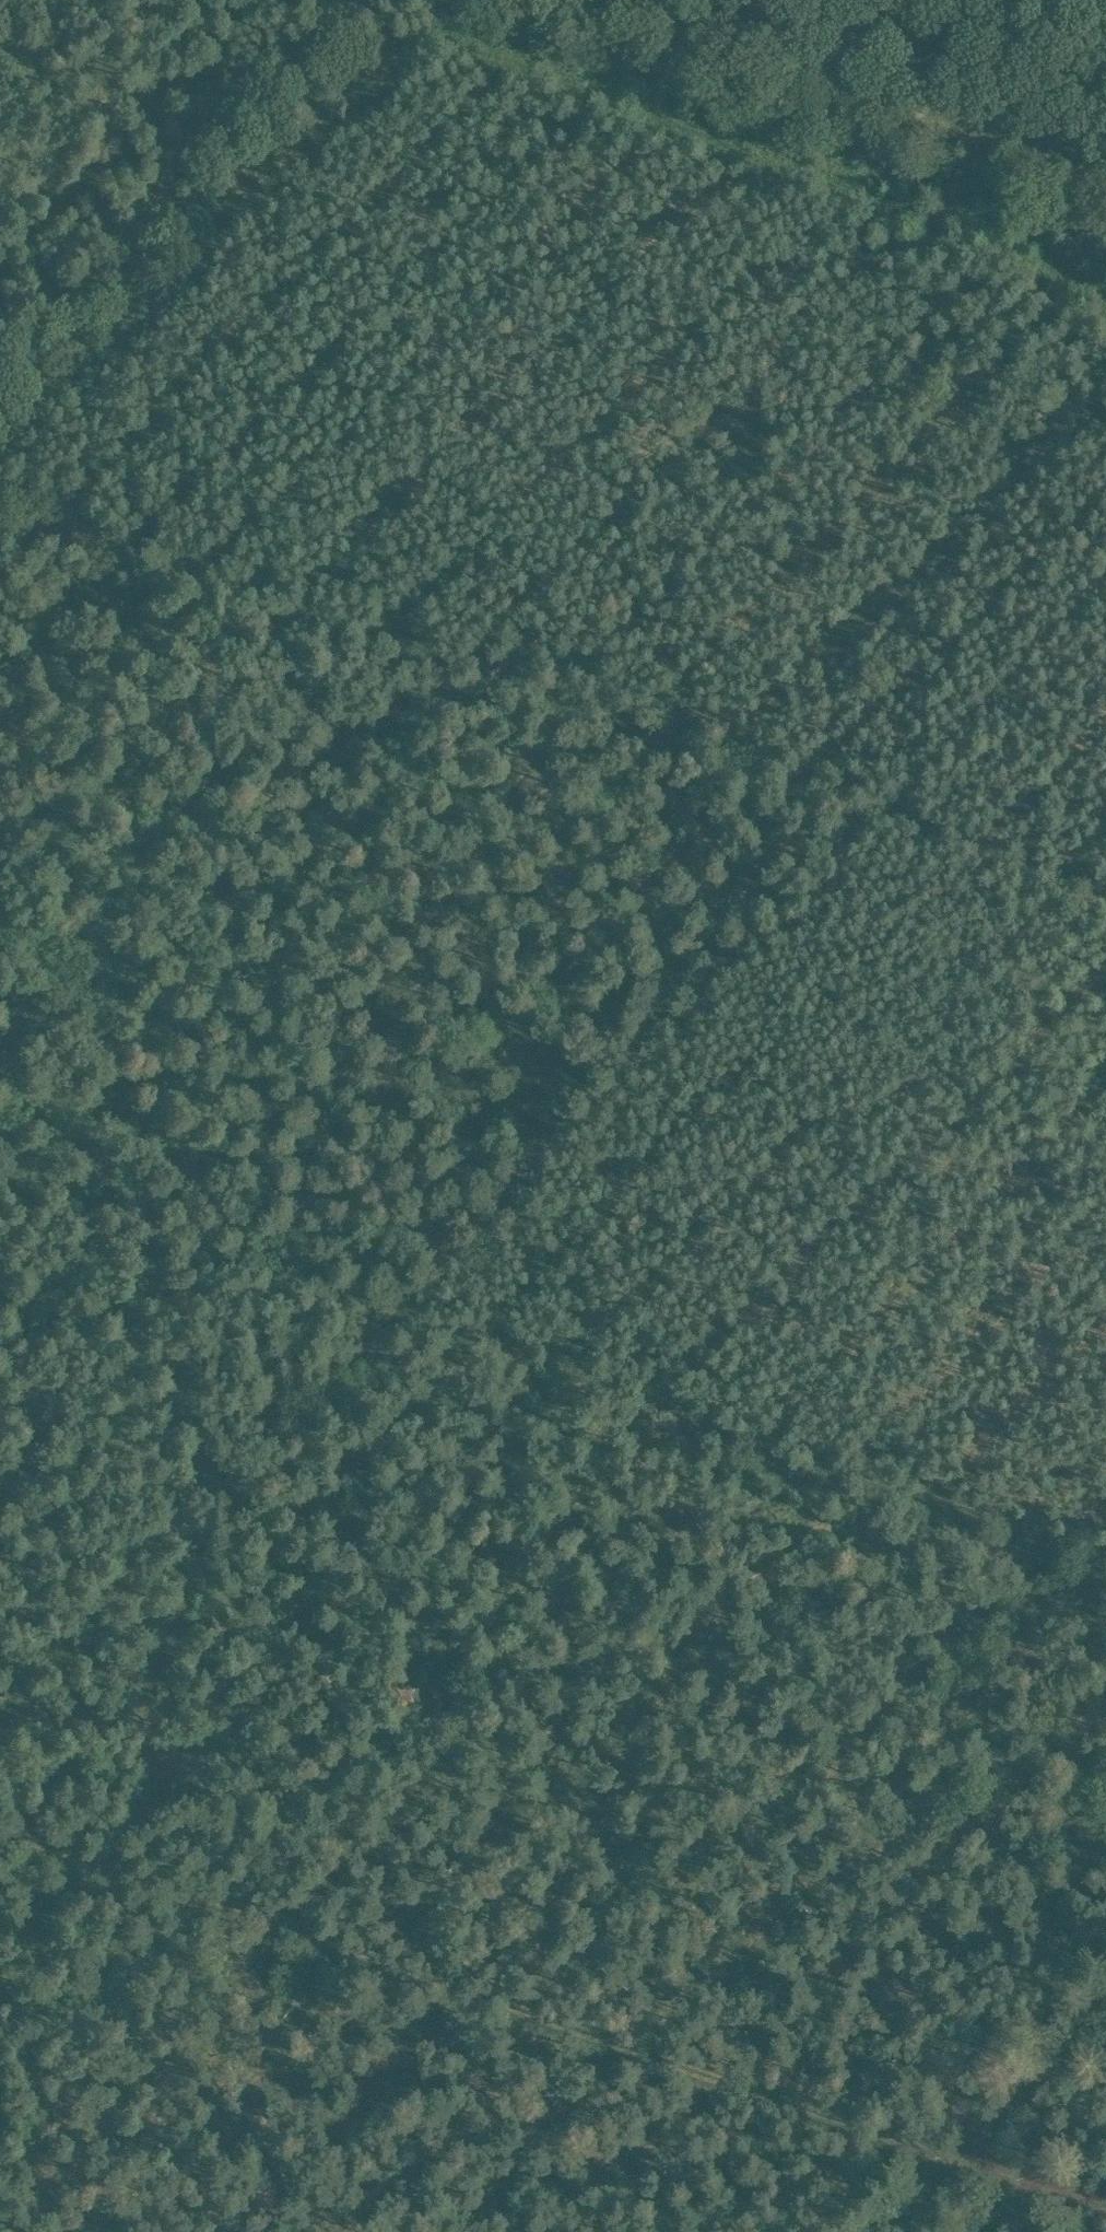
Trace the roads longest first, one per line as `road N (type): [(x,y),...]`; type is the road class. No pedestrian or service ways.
road 1 (track): [(0,1706),(1105,570)]
road 2 (track): [(855,821),(0,487)]
road 3 (track): [(1105,187),(595,0)]
road 4 (track): [(0,351),(364,0)]

